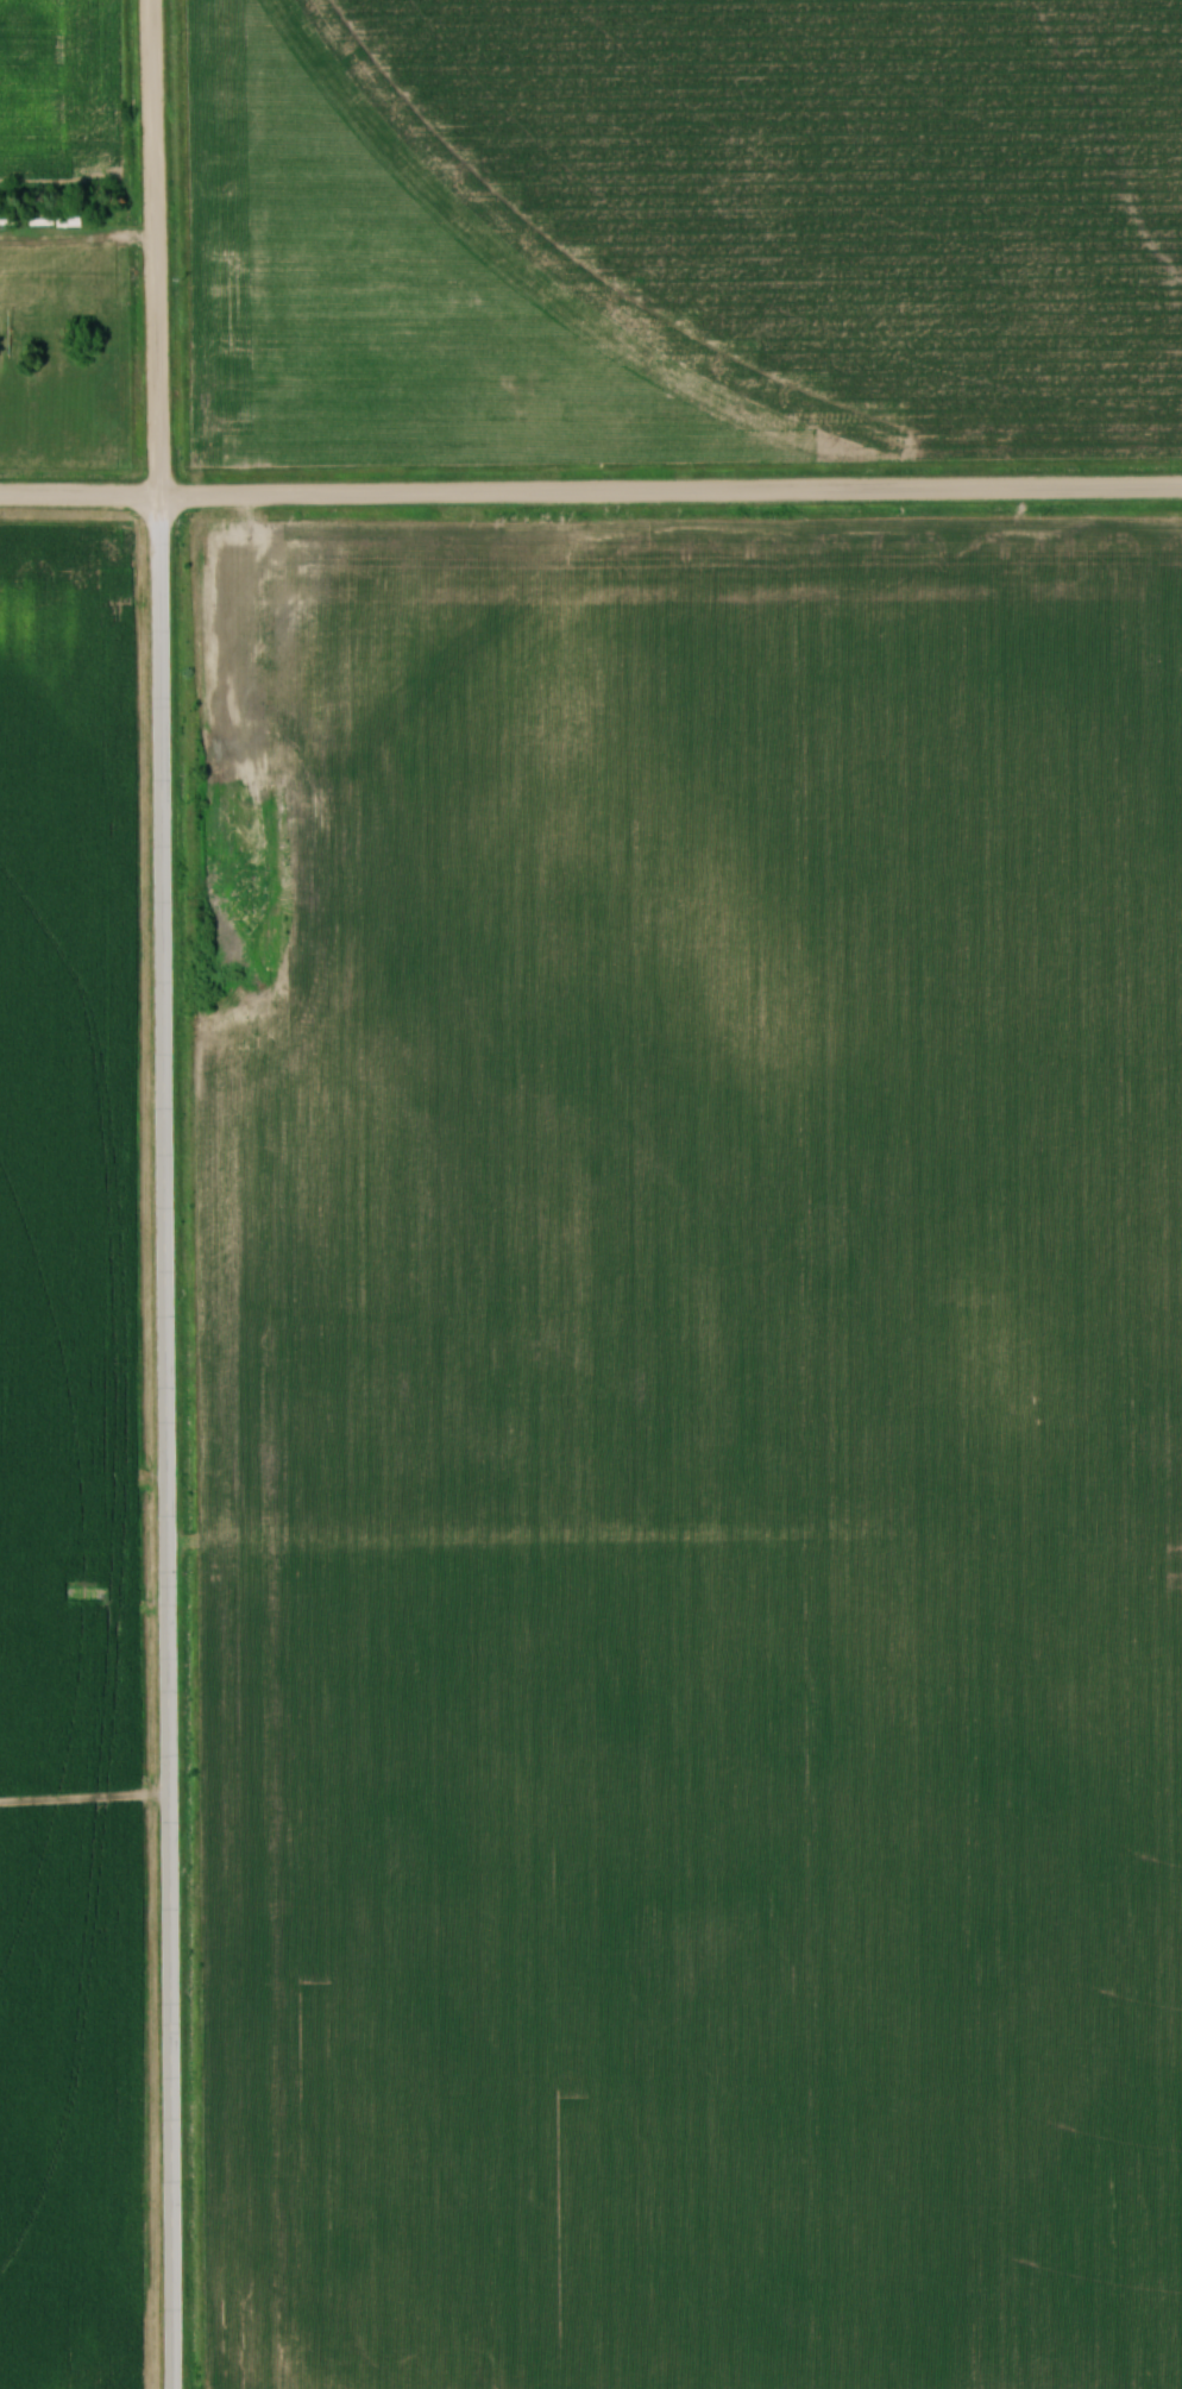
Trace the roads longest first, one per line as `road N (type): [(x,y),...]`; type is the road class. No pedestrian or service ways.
road 1 (tertiary): [(166,2388),(153,503)]
road 2 (tertiary): [(0,502),(1181,495)]
road 3 (residential): [(153,503),(147,0)]

